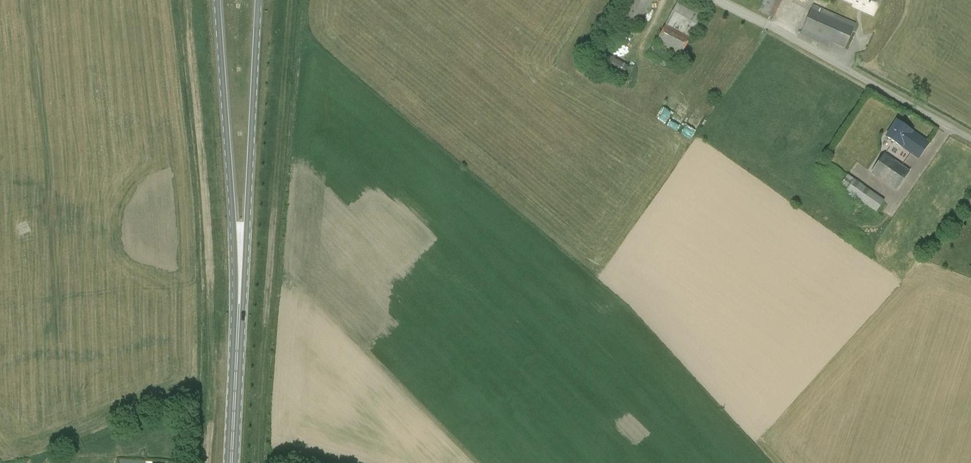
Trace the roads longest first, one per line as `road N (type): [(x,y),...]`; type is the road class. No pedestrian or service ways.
road 1 (unclassified): [(970,138),(719,0)]
road 2 (primary): [(217,0),(240,248)]
road 3 (primary): [(240,248),(258,0)]
road 4 (primary): [(232,462),(240,248)]

